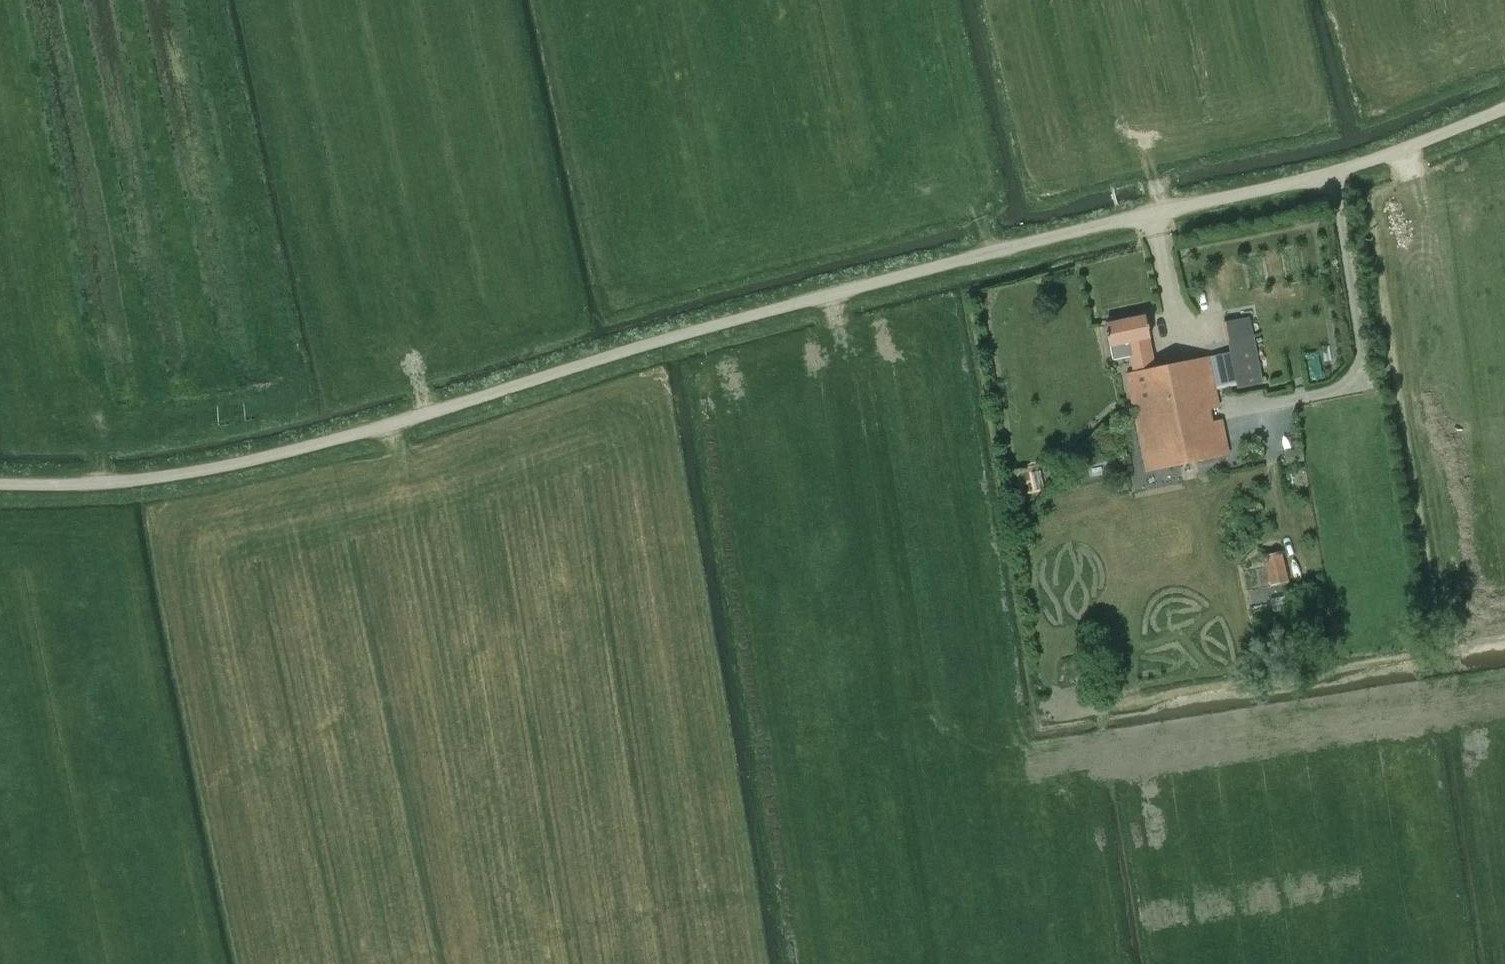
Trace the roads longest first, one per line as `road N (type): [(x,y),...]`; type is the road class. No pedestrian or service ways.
road 1 (unclassified): [(0,500),(196,496),(730,336),(1420,162),(1504,131)]

